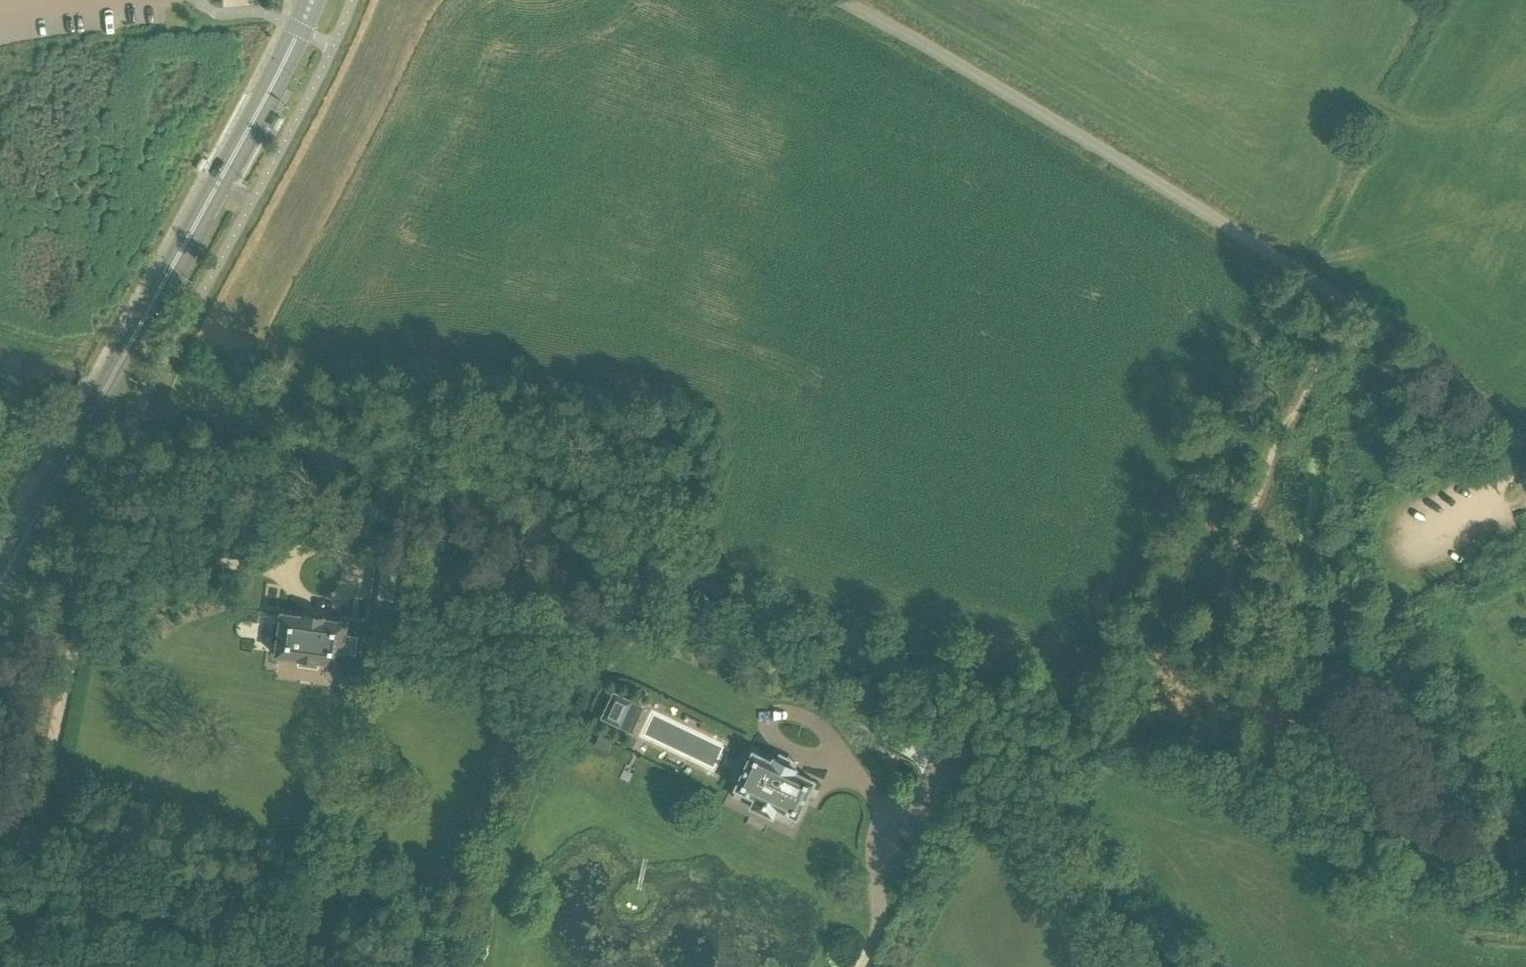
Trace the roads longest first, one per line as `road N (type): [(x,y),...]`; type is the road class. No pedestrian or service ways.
road 1 (unclassified): [(1525,491),(1515,452),(1493,421),(1432,361),(851,0)]
road 2 (primary): [(90,417),(315,0)]
road 3 (unclassified): [(278,966),(0,835)]
road 4 (primary): [(90,417),(0,581)]

